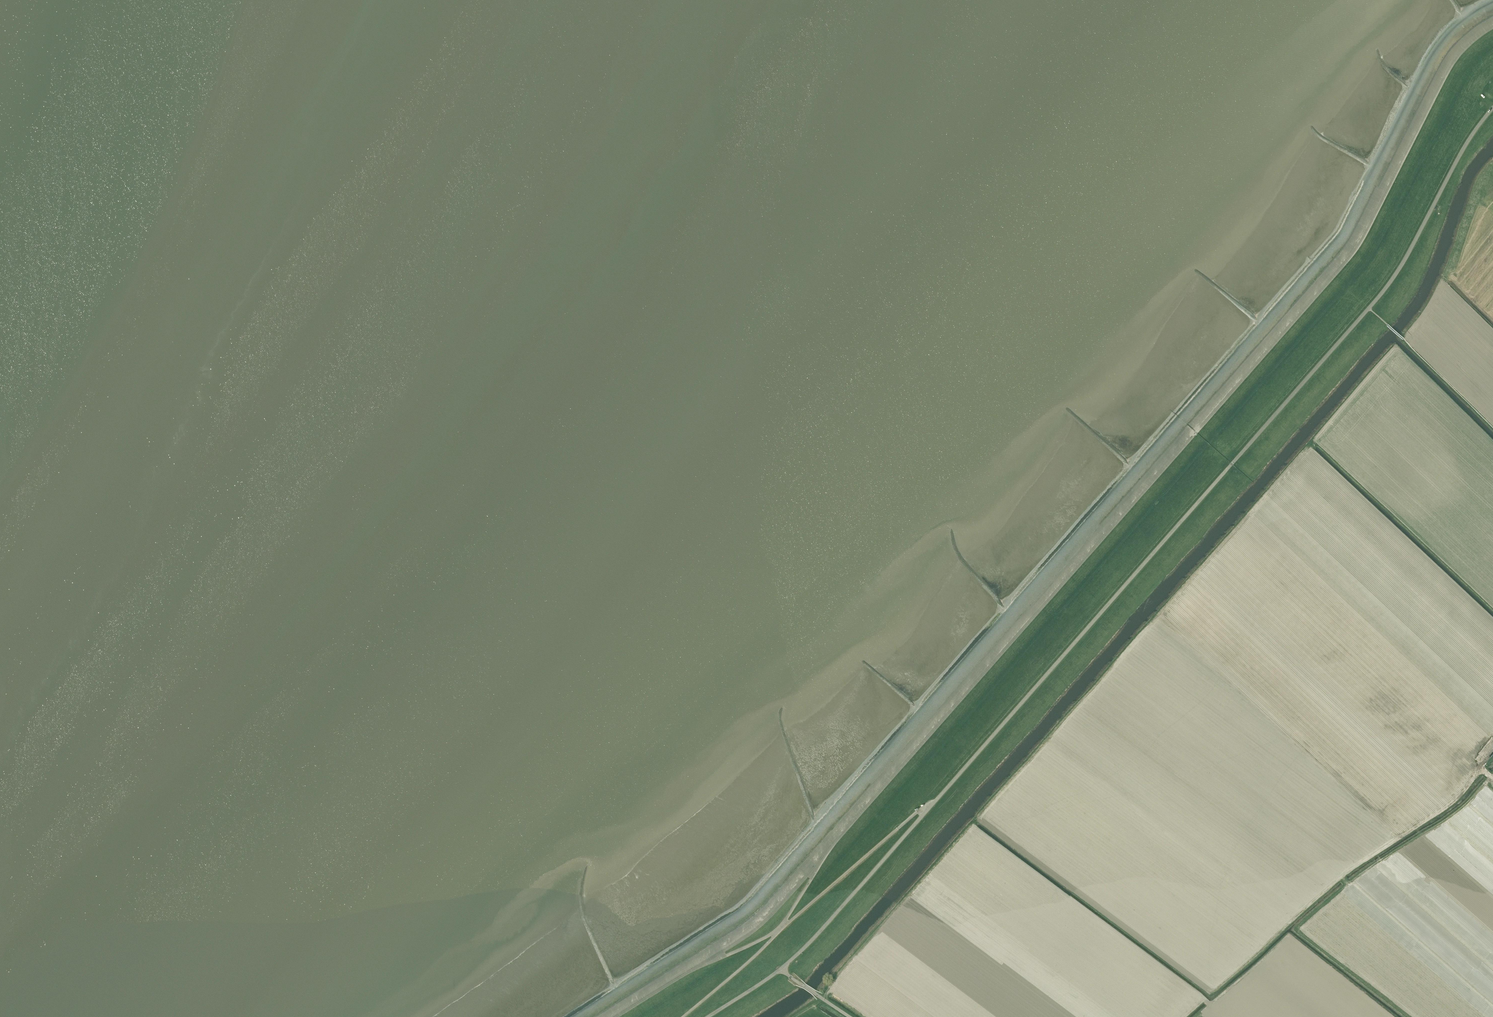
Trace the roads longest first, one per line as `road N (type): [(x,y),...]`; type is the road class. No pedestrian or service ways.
road 1 (unclassified): [(928,810),(1383,292),(1492,109)]
road 2 (unclassified): [(781,970),(928,810)]
road 3 (unclassified): [(928,810),(782,928)]
road 4 (unclassified): [(684,1016),(782,928)]

